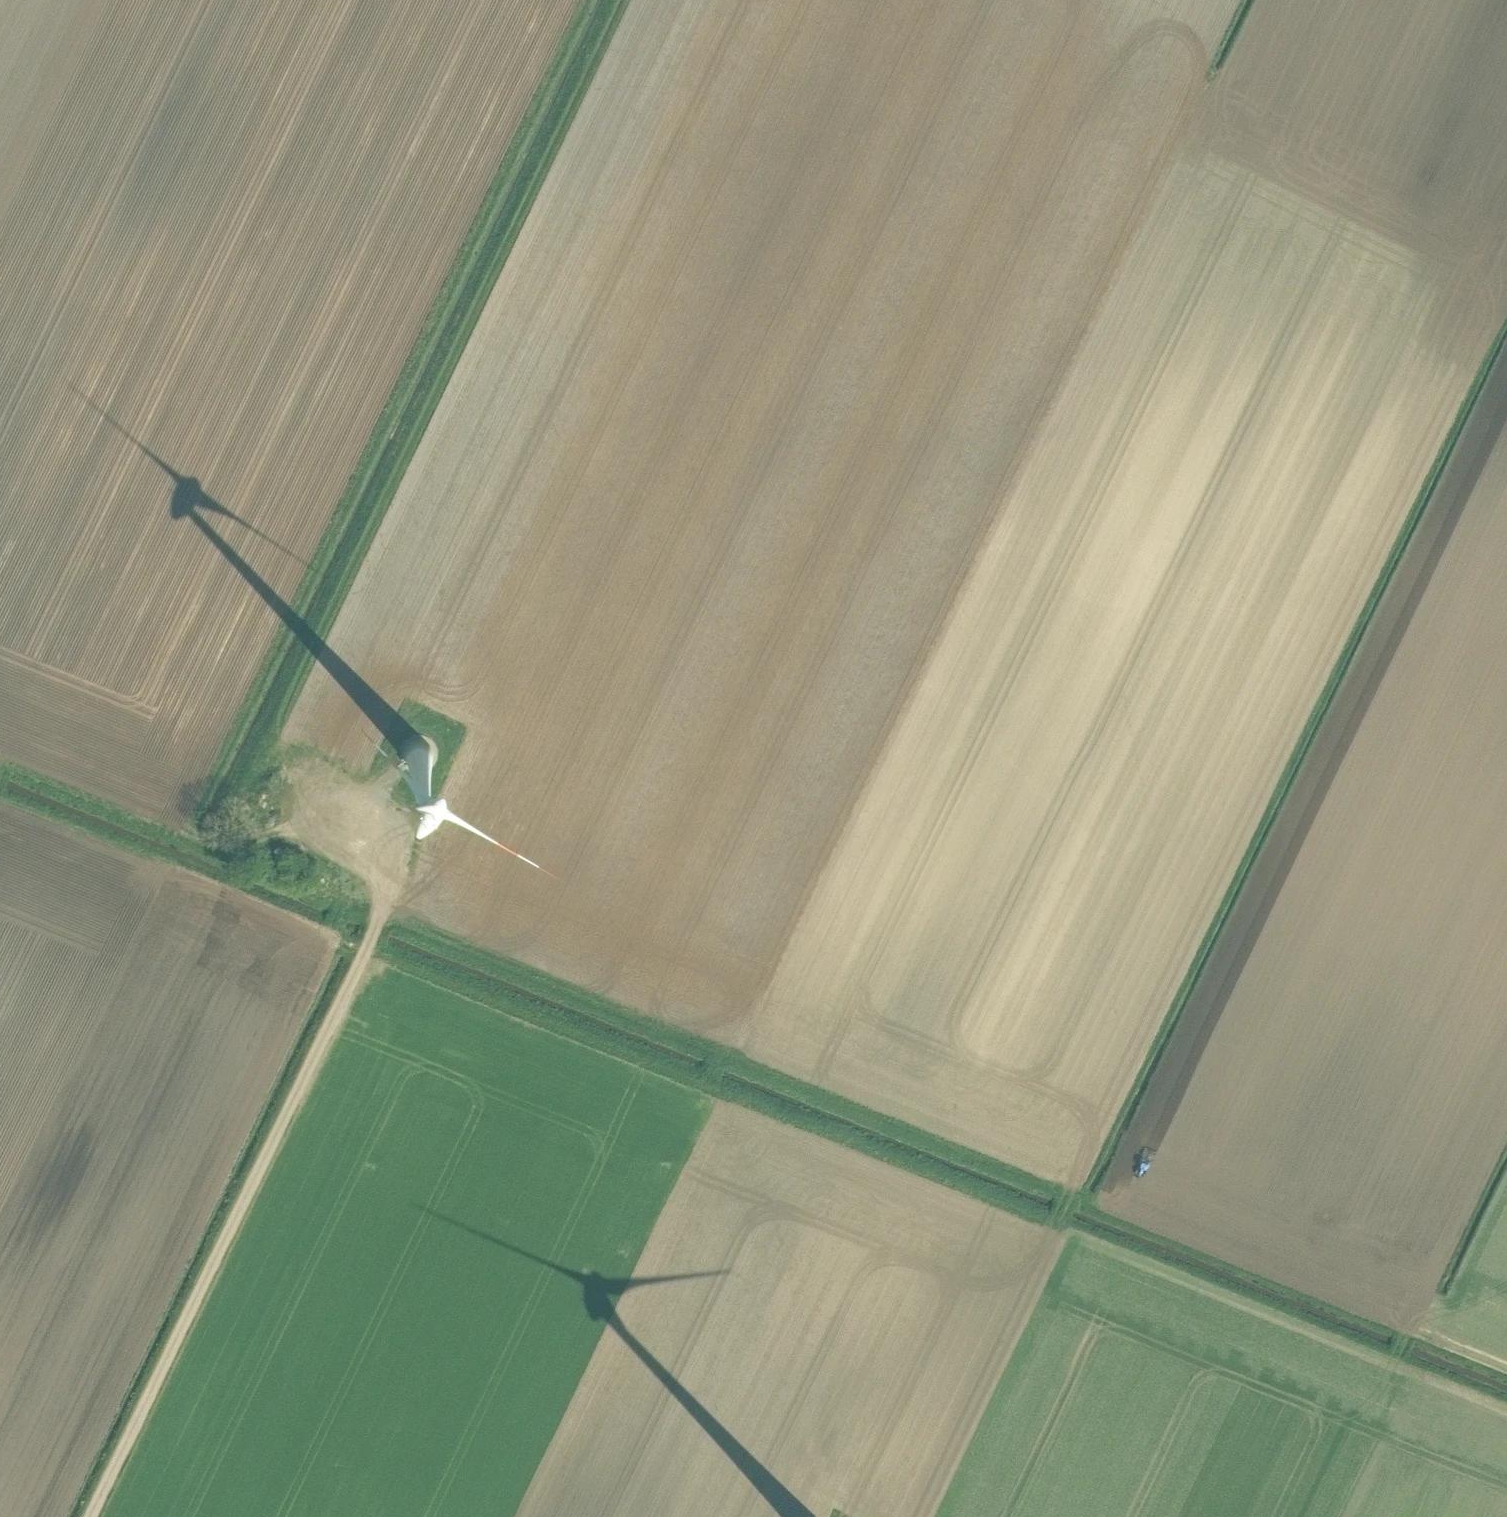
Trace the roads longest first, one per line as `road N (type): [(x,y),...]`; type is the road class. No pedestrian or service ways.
road 1 (track): [(88,1516),(382,909),(378,822),(362,803)]

